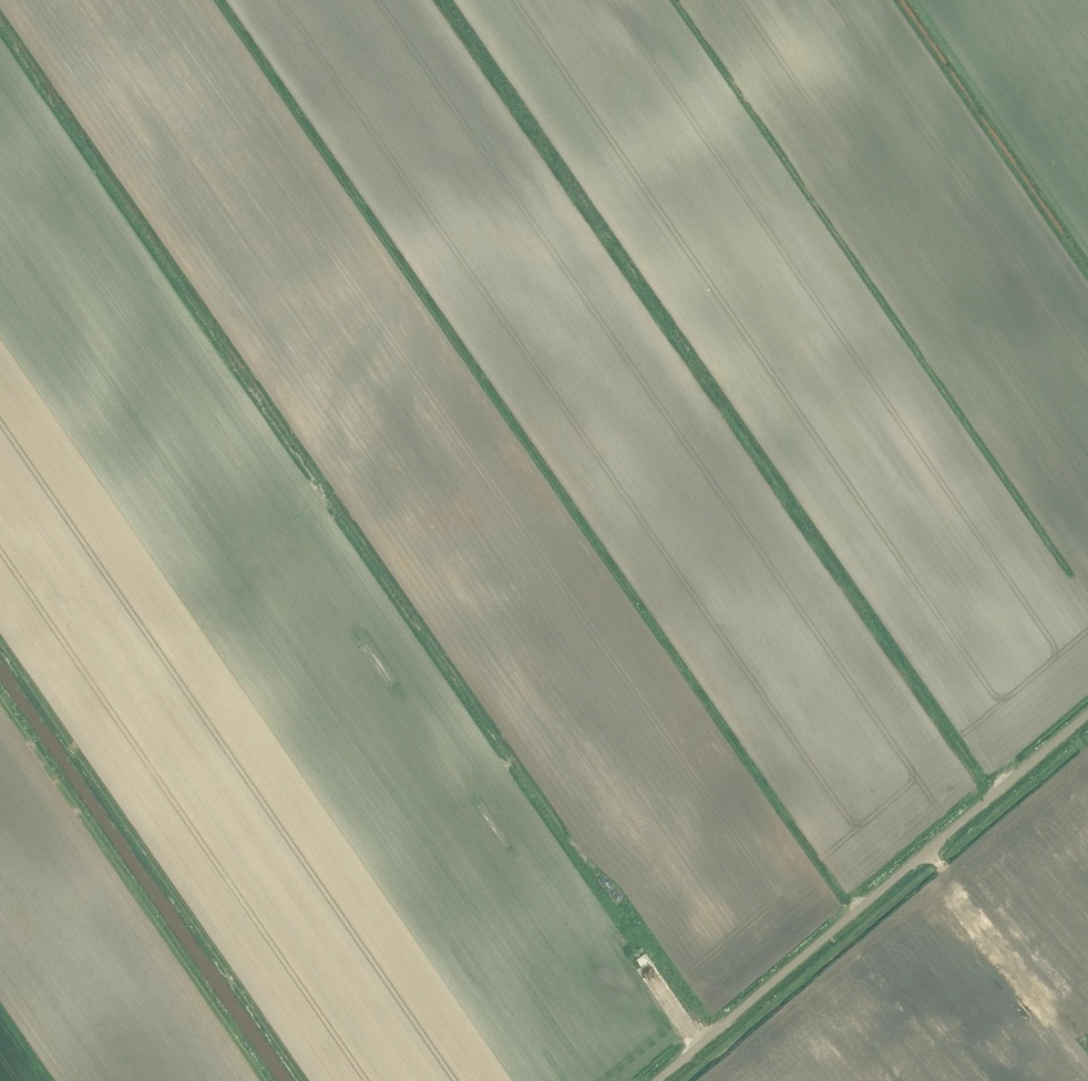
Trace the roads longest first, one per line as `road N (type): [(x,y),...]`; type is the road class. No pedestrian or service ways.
road 1 (unclassified): [(1087,713),(655,1080)]

